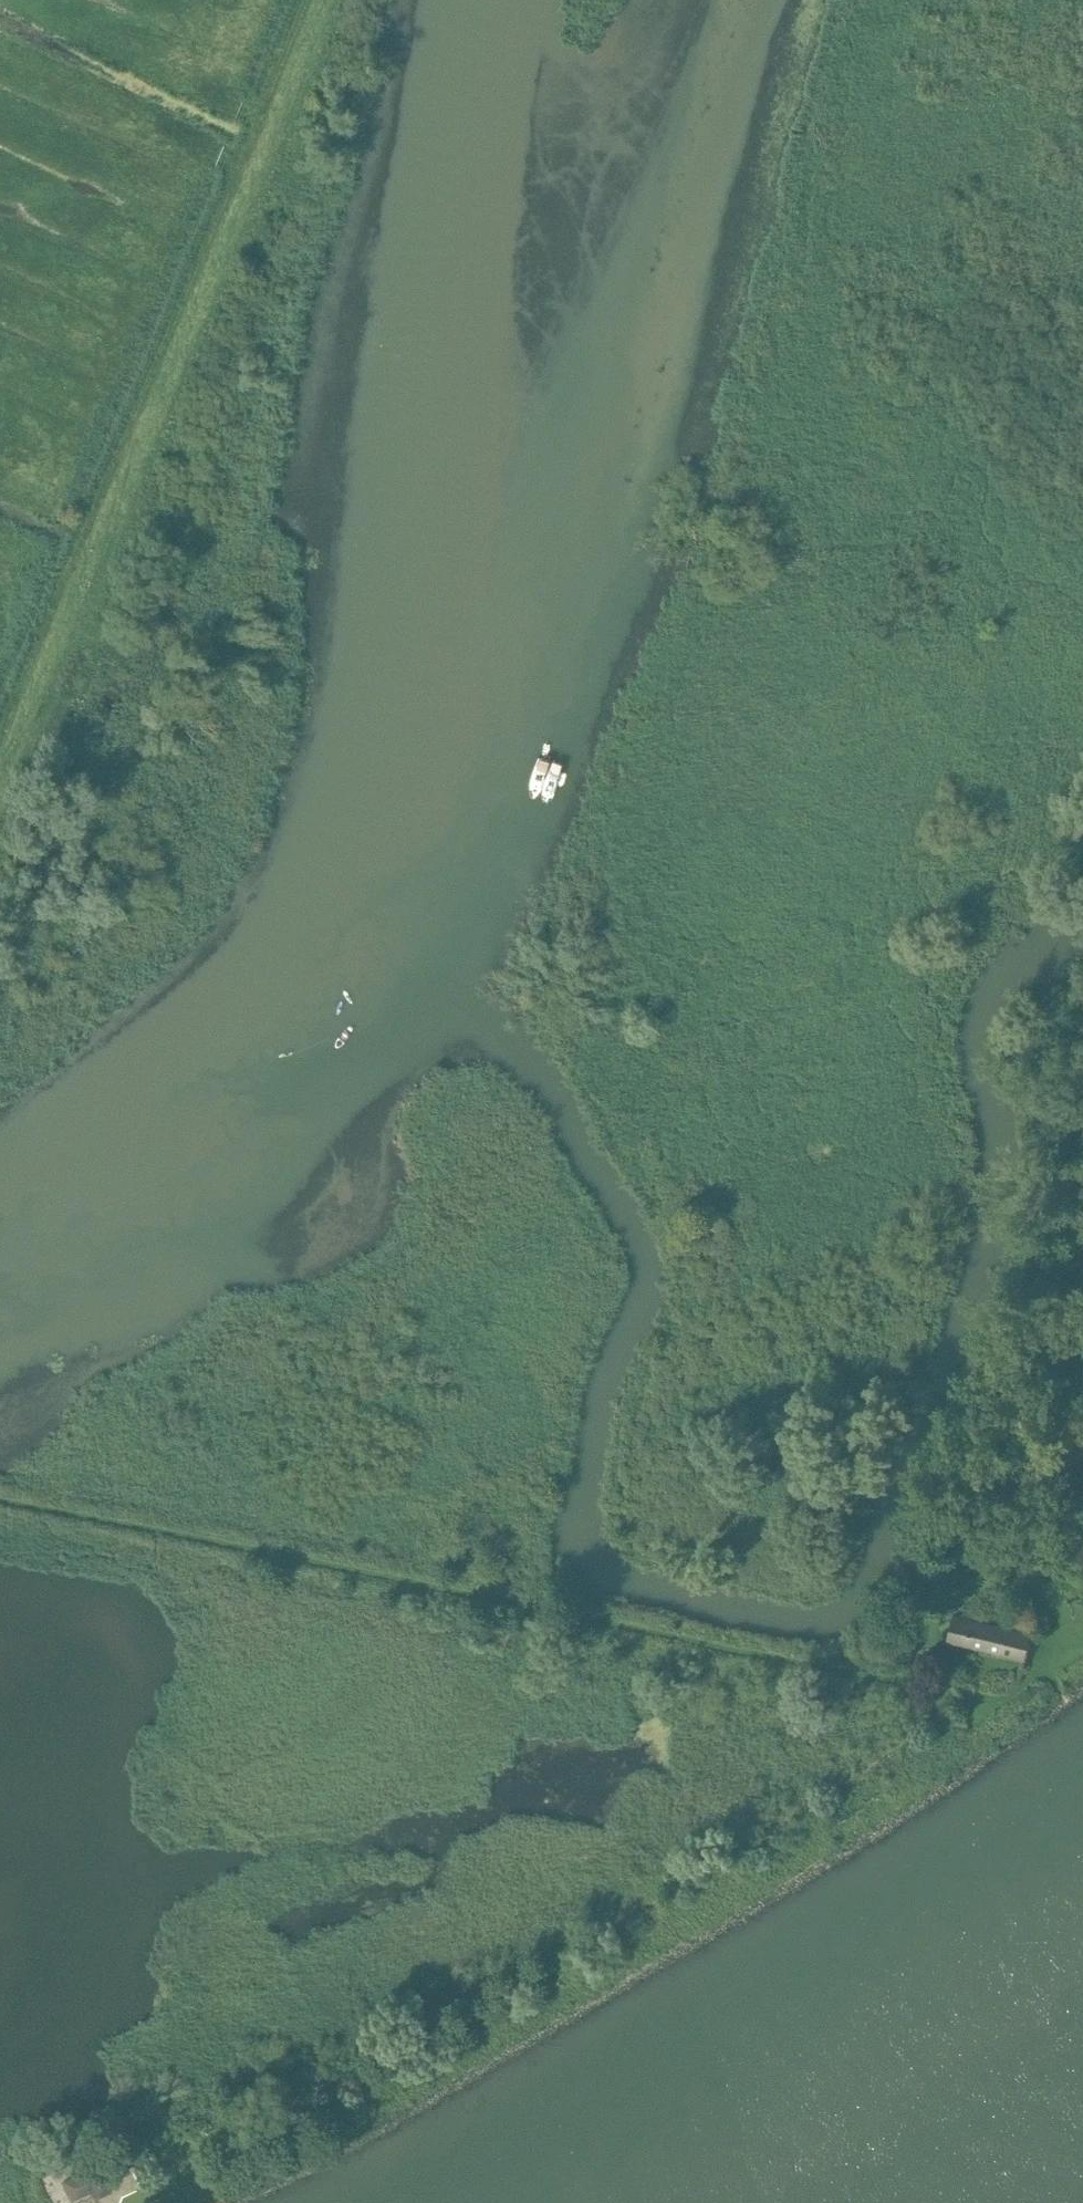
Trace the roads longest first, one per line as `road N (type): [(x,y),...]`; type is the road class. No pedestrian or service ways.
road 1 (track): [(0,755),(314,0)]

